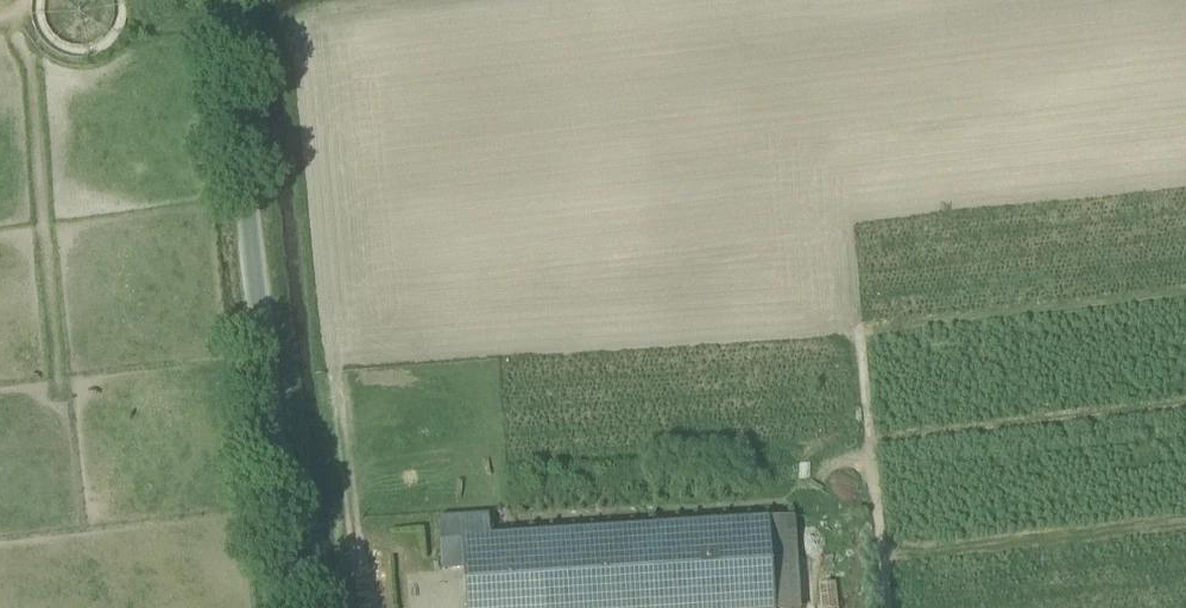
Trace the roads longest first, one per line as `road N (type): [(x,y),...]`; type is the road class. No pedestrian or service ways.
road 1 (unclassified): [(291,607),(223,0)]

